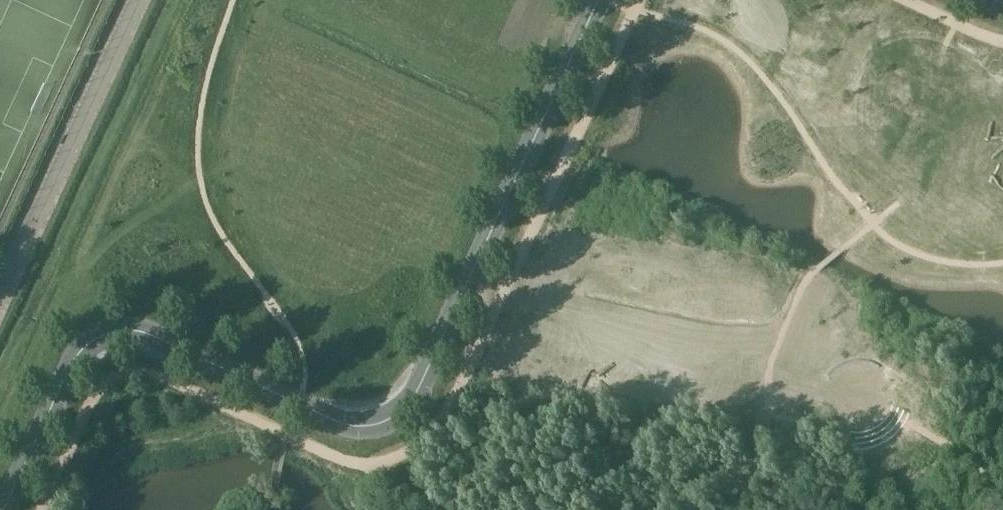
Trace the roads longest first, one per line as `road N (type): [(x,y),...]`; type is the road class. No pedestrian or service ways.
road 1 (tertiary): [(599,0),(418,389),(401,410),(371,425),(345,424),(141,331),(108,333),(76,357),(4,509)]

